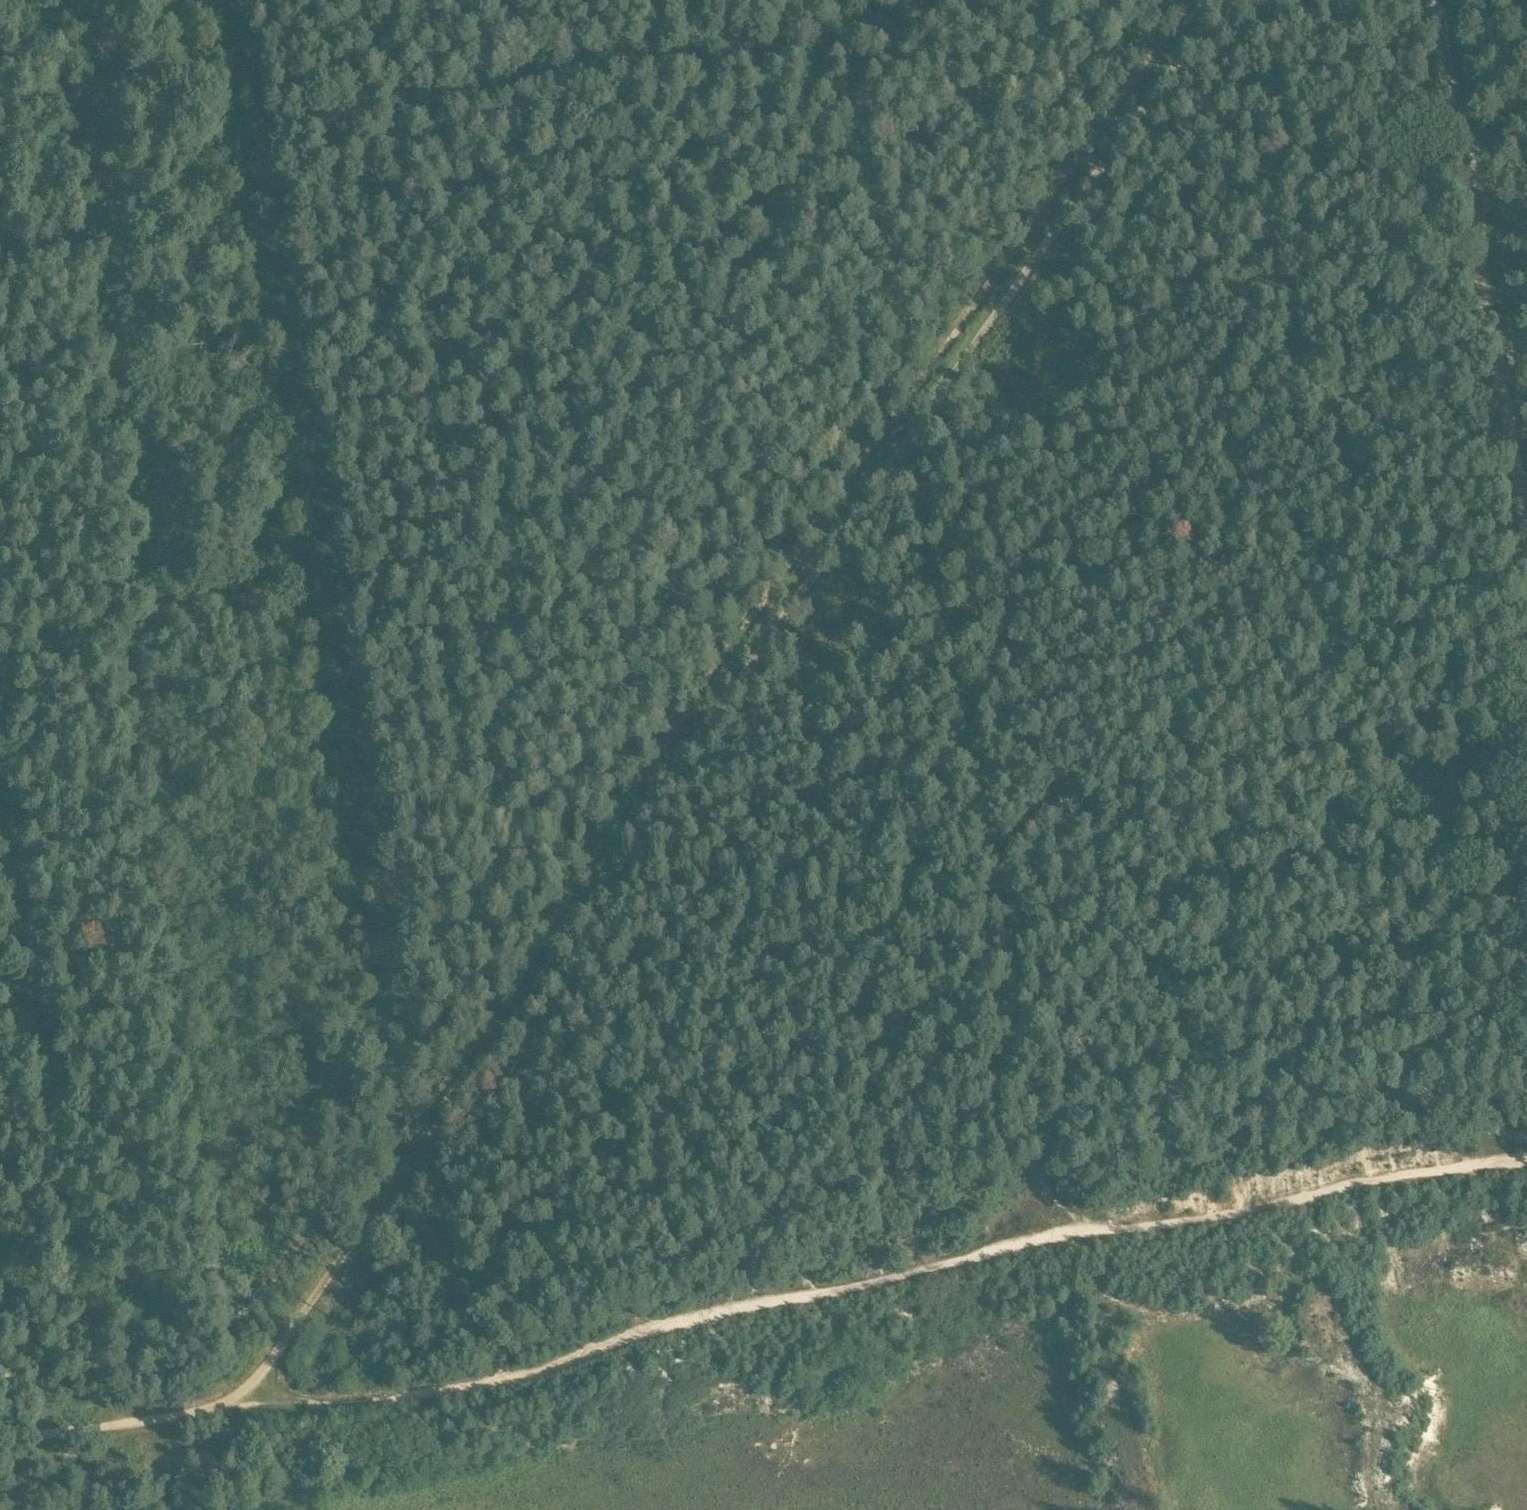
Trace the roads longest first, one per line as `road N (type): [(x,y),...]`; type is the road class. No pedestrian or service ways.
road 1 (track): [(216,1398),(261,1355),(976,337),(1224,0)]
road 2 (track): [(1526,1151),(1047,1228),(692,1311),(479,1372),(364,1390),(216,1398)]
road 3 (track): [(1526,464),(1493,252),(1451,89),(1439,0)]
road 4 (track): [(216,1398),(0,1431)]

